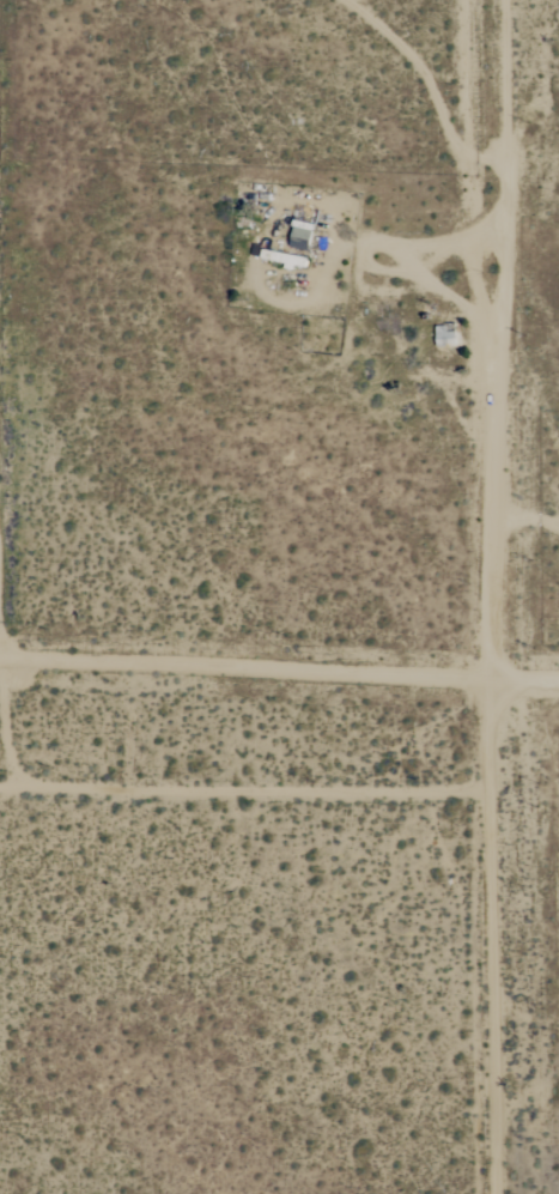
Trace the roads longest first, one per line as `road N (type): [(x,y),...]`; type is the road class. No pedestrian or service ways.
road 1 (track): [(458,0),(485,679)]
road 2 (track): [(0,662),(558,682)]
road 3 (track): [(495,1193),(485,679)]
road 4 (track): [(460,154),(446,0)]

